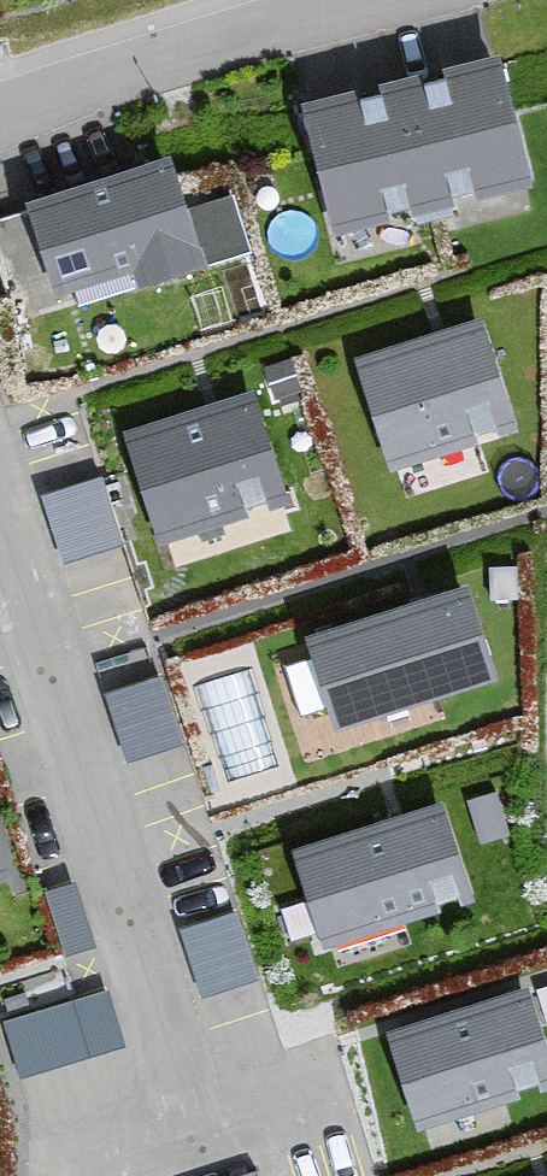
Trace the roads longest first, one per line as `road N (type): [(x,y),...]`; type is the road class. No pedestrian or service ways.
road 1 (residential): [(375,0),(270,25),(0,116)]

